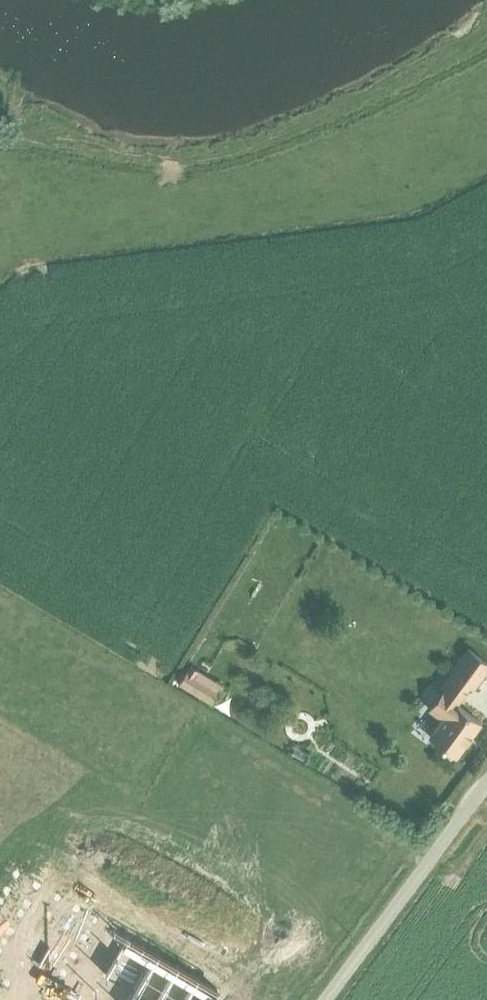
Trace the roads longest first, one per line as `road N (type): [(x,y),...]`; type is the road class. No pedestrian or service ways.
road 1 (unclassified): [(486,777),(324,999)]

